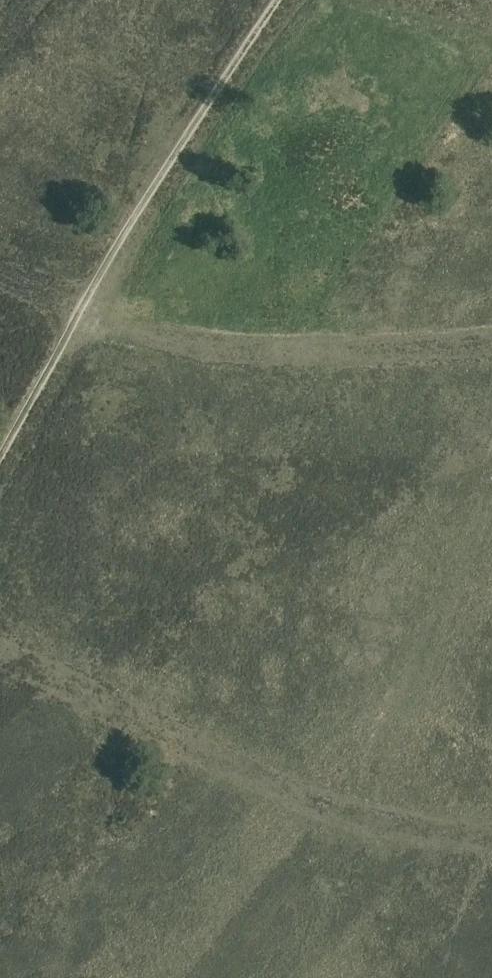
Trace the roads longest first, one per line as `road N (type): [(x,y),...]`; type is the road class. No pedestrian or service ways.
road 1 (track): [(279,0),(137,213),(0,455)]

